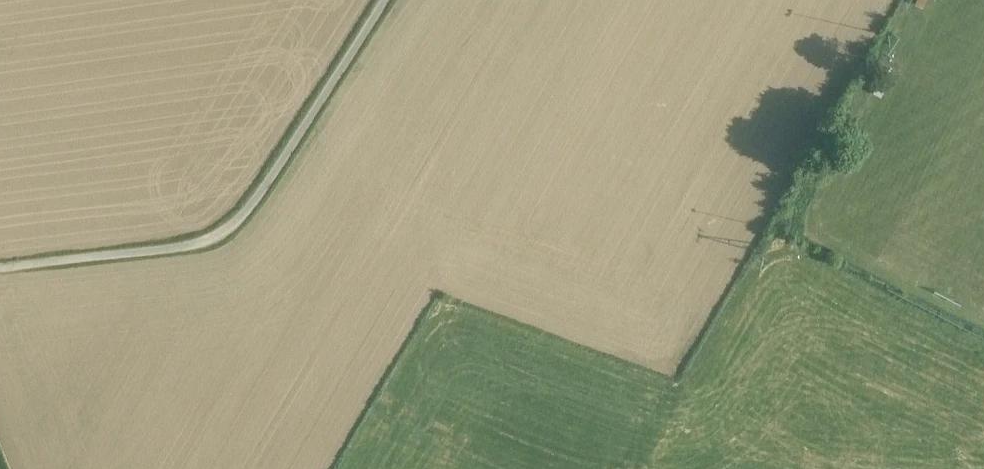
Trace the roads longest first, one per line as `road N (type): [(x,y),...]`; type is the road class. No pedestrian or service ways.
road 1 (track): [(0,270),(183,245),(231,227),(386,0)]

